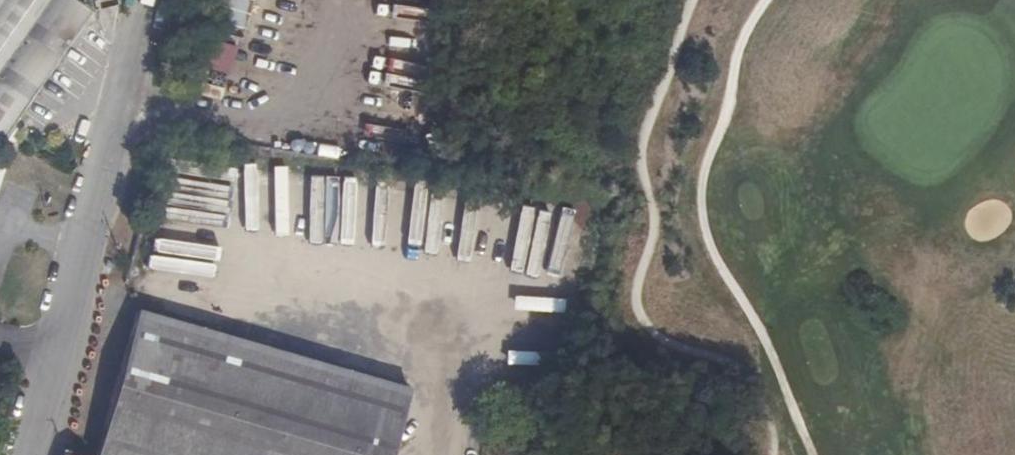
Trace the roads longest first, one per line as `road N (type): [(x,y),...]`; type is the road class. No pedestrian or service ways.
road 1 (unclassified): [(23,454),(56,361),(149,0)]

